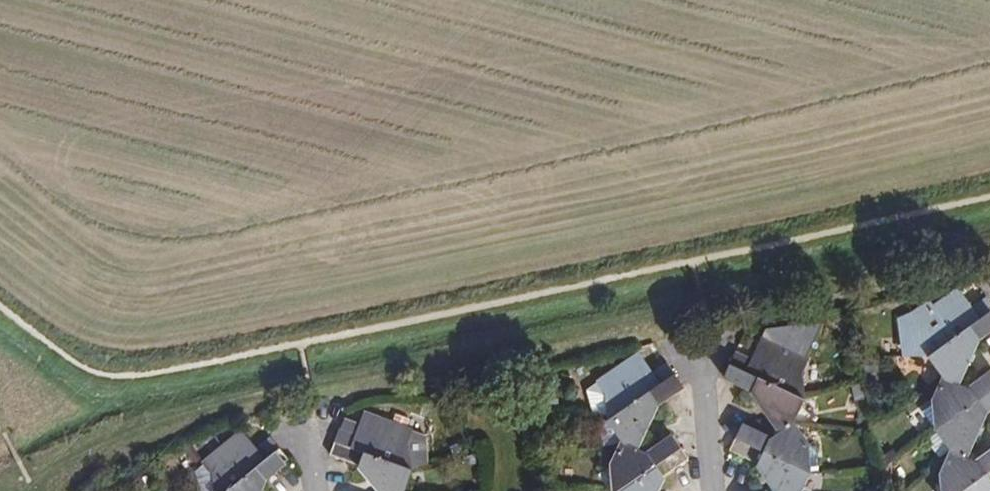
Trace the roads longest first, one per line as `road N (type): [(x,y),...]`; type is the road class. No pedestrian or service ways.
road 1 (residential): [(709,490),(693,337)]

